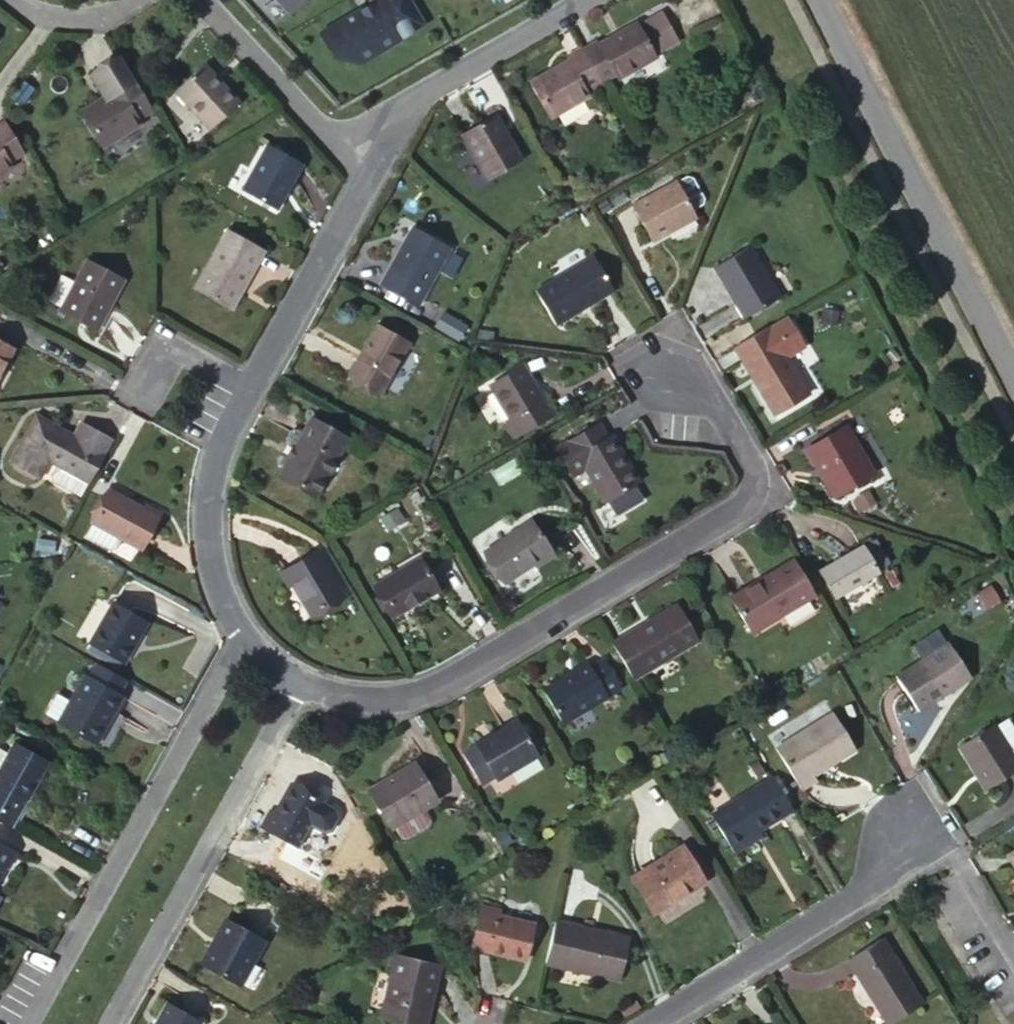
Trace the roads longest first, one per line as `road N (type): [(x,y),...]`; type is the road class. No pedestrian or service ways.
road 1 (residential): [(298,684),(377,701),(428,693),(737,510),(750,493),(742,452),(679,345),(665,352)]
road 2 (residential): [(360,145),(362,189),(230,408),(201,506),(209,575),(240,635)]
road 3 (residential): [(240,635),(25,1023)]
road 4 (residential): [(818,0),(1013,383)]
road 5 (residential): [(106,1023),(298,684)]
road 6 (residential): [(648,1023),(928,849)]
road 7 (residential): [(360,145),(407,103),(581,0)]
road 8 (residential): [(201,0),(324,132),(360,145)]
road 9 (residential): [(1013,979),(928,849)]
road 10 (residential): [(12,0),(44,18),(101,14),(126,0)]

